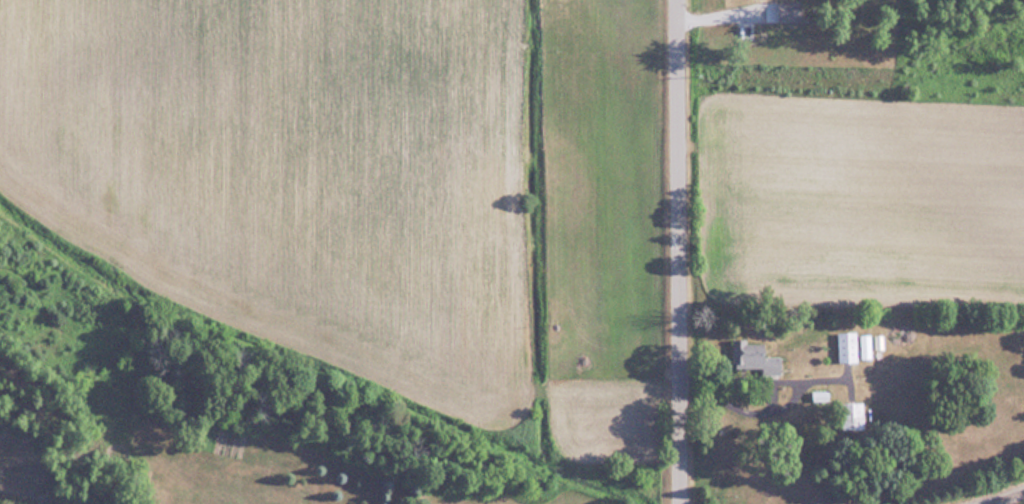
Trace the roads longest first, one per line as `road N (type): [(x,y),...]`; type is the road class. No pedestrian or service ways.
road 1 (residential): [(678,503),(676,0)]

